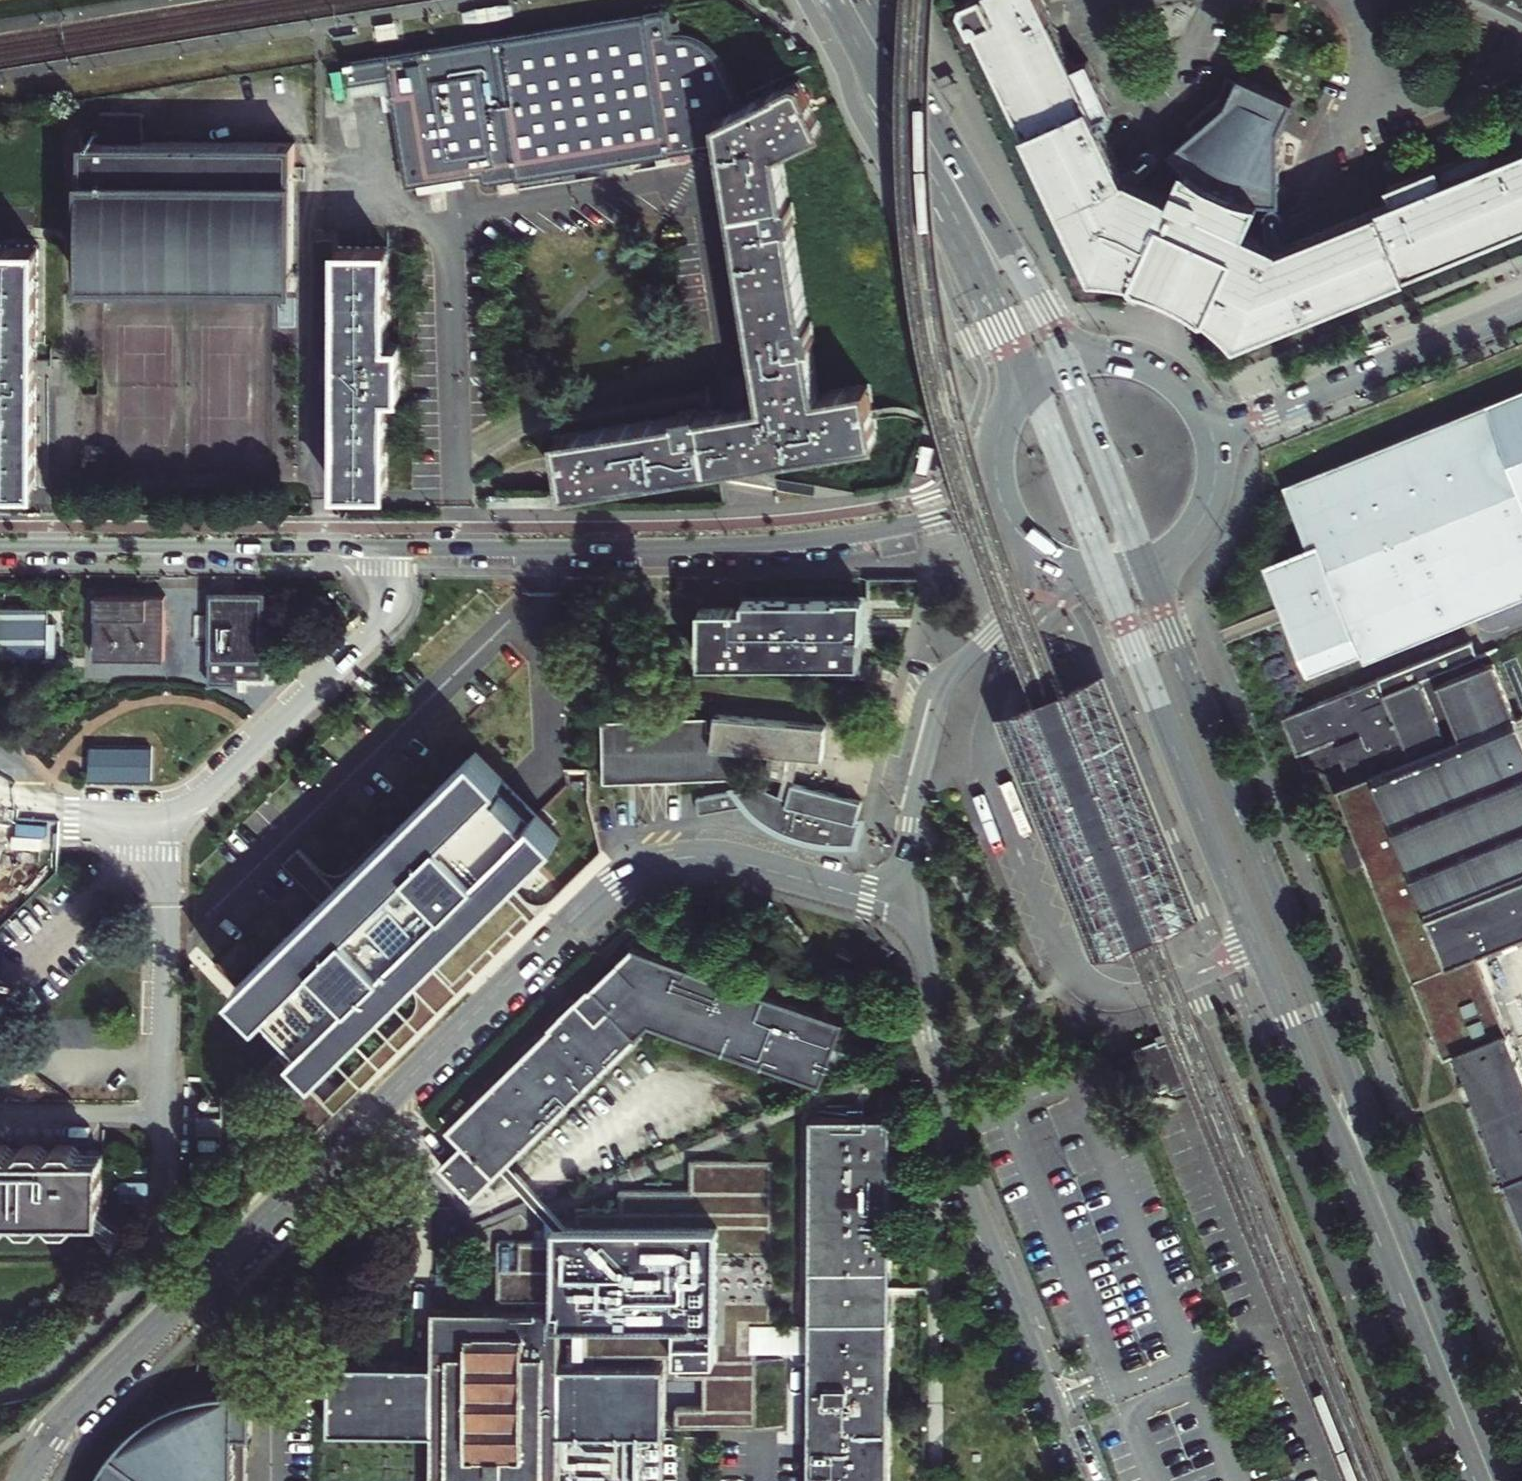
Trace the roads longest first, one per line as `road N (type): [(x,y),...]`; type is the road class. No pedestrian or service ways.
road 1 (unclassified): [(918,911),(717,854),(654,863),(613,883),(89,1394),(30,1480)]
road 2 (tertiary): [(996,501),(851,536),(719,547),(0,542)]
road 3 (secondary): [(1511,1480),(1147,566)]
road 4 (secondary): [(1107,576),(1473,1480)]
road 5 (unclassified): [(918,911),(963,1174),(1088,1480)]
road 6 (secondary): [(834,0),(1031,381)]
road 7 (secondary): [(1068,361),(869,0)]
road 8 (unclassified): [(1021,543),(1024,602),(955,672),(939,708),(908,853),(918,911)]
road 9 (tertiary): [(1521,306),(1206,433)]
road 10 (secondary): [(1147,566),(1068,361)]
road 11 (secondary): [(1031,381),(1107,576)]
road 12 (secondary): [(1206,433),(1183,393),(1159,373),(1114,357),(1068,361)]
road 13 (secondary): [(1147,566),(1173,549),(1202,511),(1210,480),(1206,433)]
road 14 (secondary): [(1031,381),(995,436),(996,501)]

